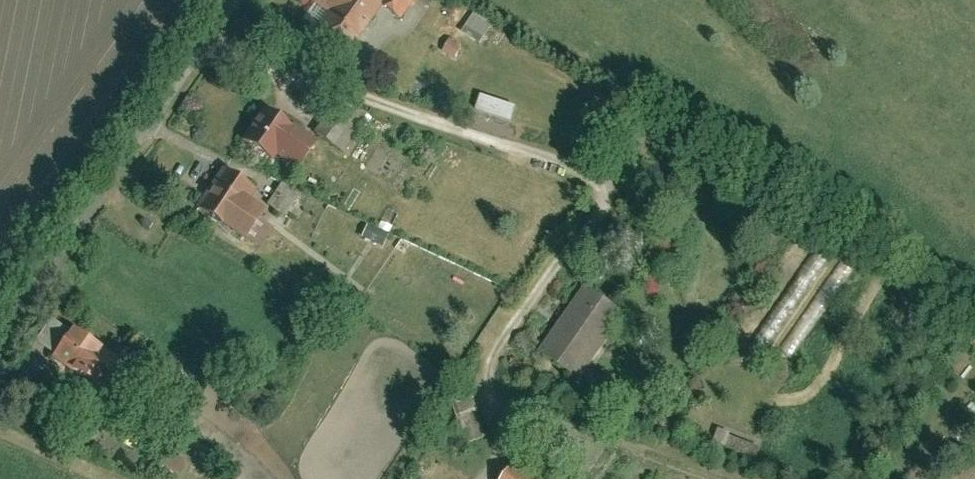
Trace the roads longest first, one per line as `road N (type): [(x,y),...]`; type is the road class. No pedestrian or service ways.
road 1 (residential): [(0,339),(220,0)]

